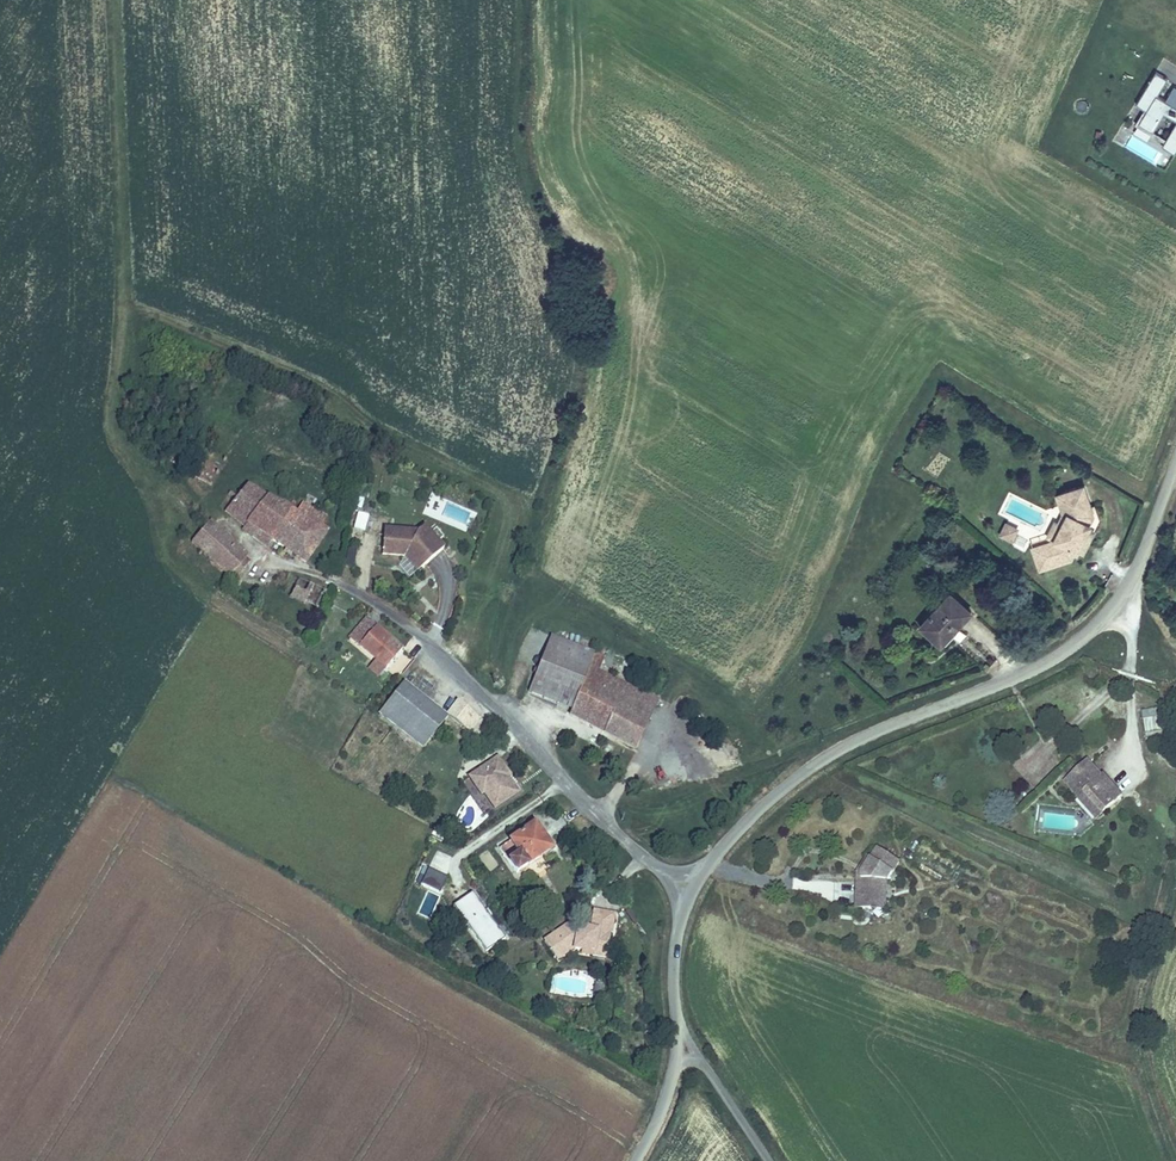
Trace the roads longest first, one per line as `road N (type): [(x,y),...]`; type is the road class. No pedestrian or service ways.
road 1 (tertiary): [(682,1026),(676,941),(682,915),(705,869),(740,829),(844,745),(1033,670),(1100,621),(1141,562),(1175,469)]
road 2 (track): [(1175,888),(1144,996),(1145,1052),(1175,1135)]
road 3 (unclassified): [(682,1026),(772,1160)]
road 4 (tertiary): [(633,1160),(677,1067),(682,1026)]

